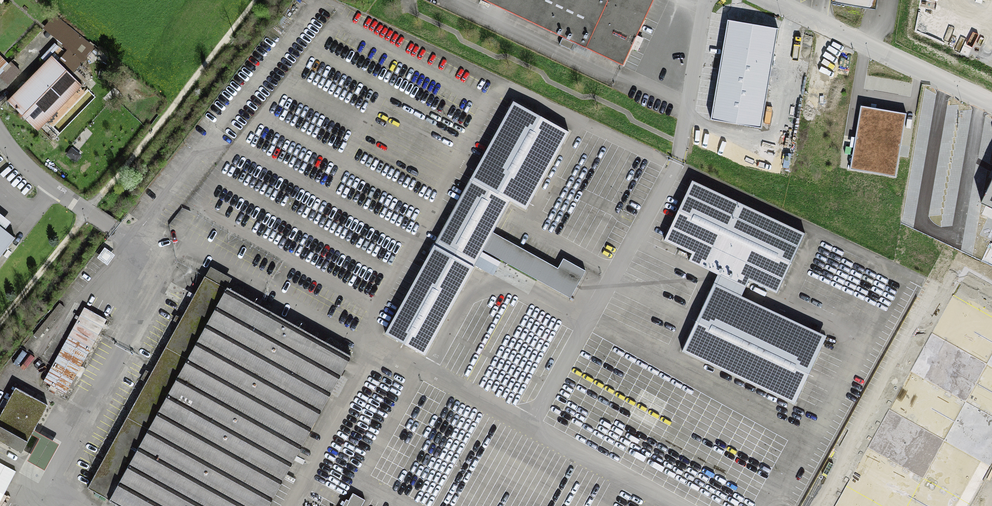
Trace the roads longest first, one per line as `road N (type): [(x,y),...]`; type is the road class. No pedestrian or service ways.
road 1 (track): [(89,210),(257,0)]
road 2 (residential): [(764,0),(991,105)]
road 3 (residential): [(0,135),(36,176),(142,248)]
road 4 (residential): [(675,158),(707,0)]
road 5 (track): [(89,210),(0,322)]

